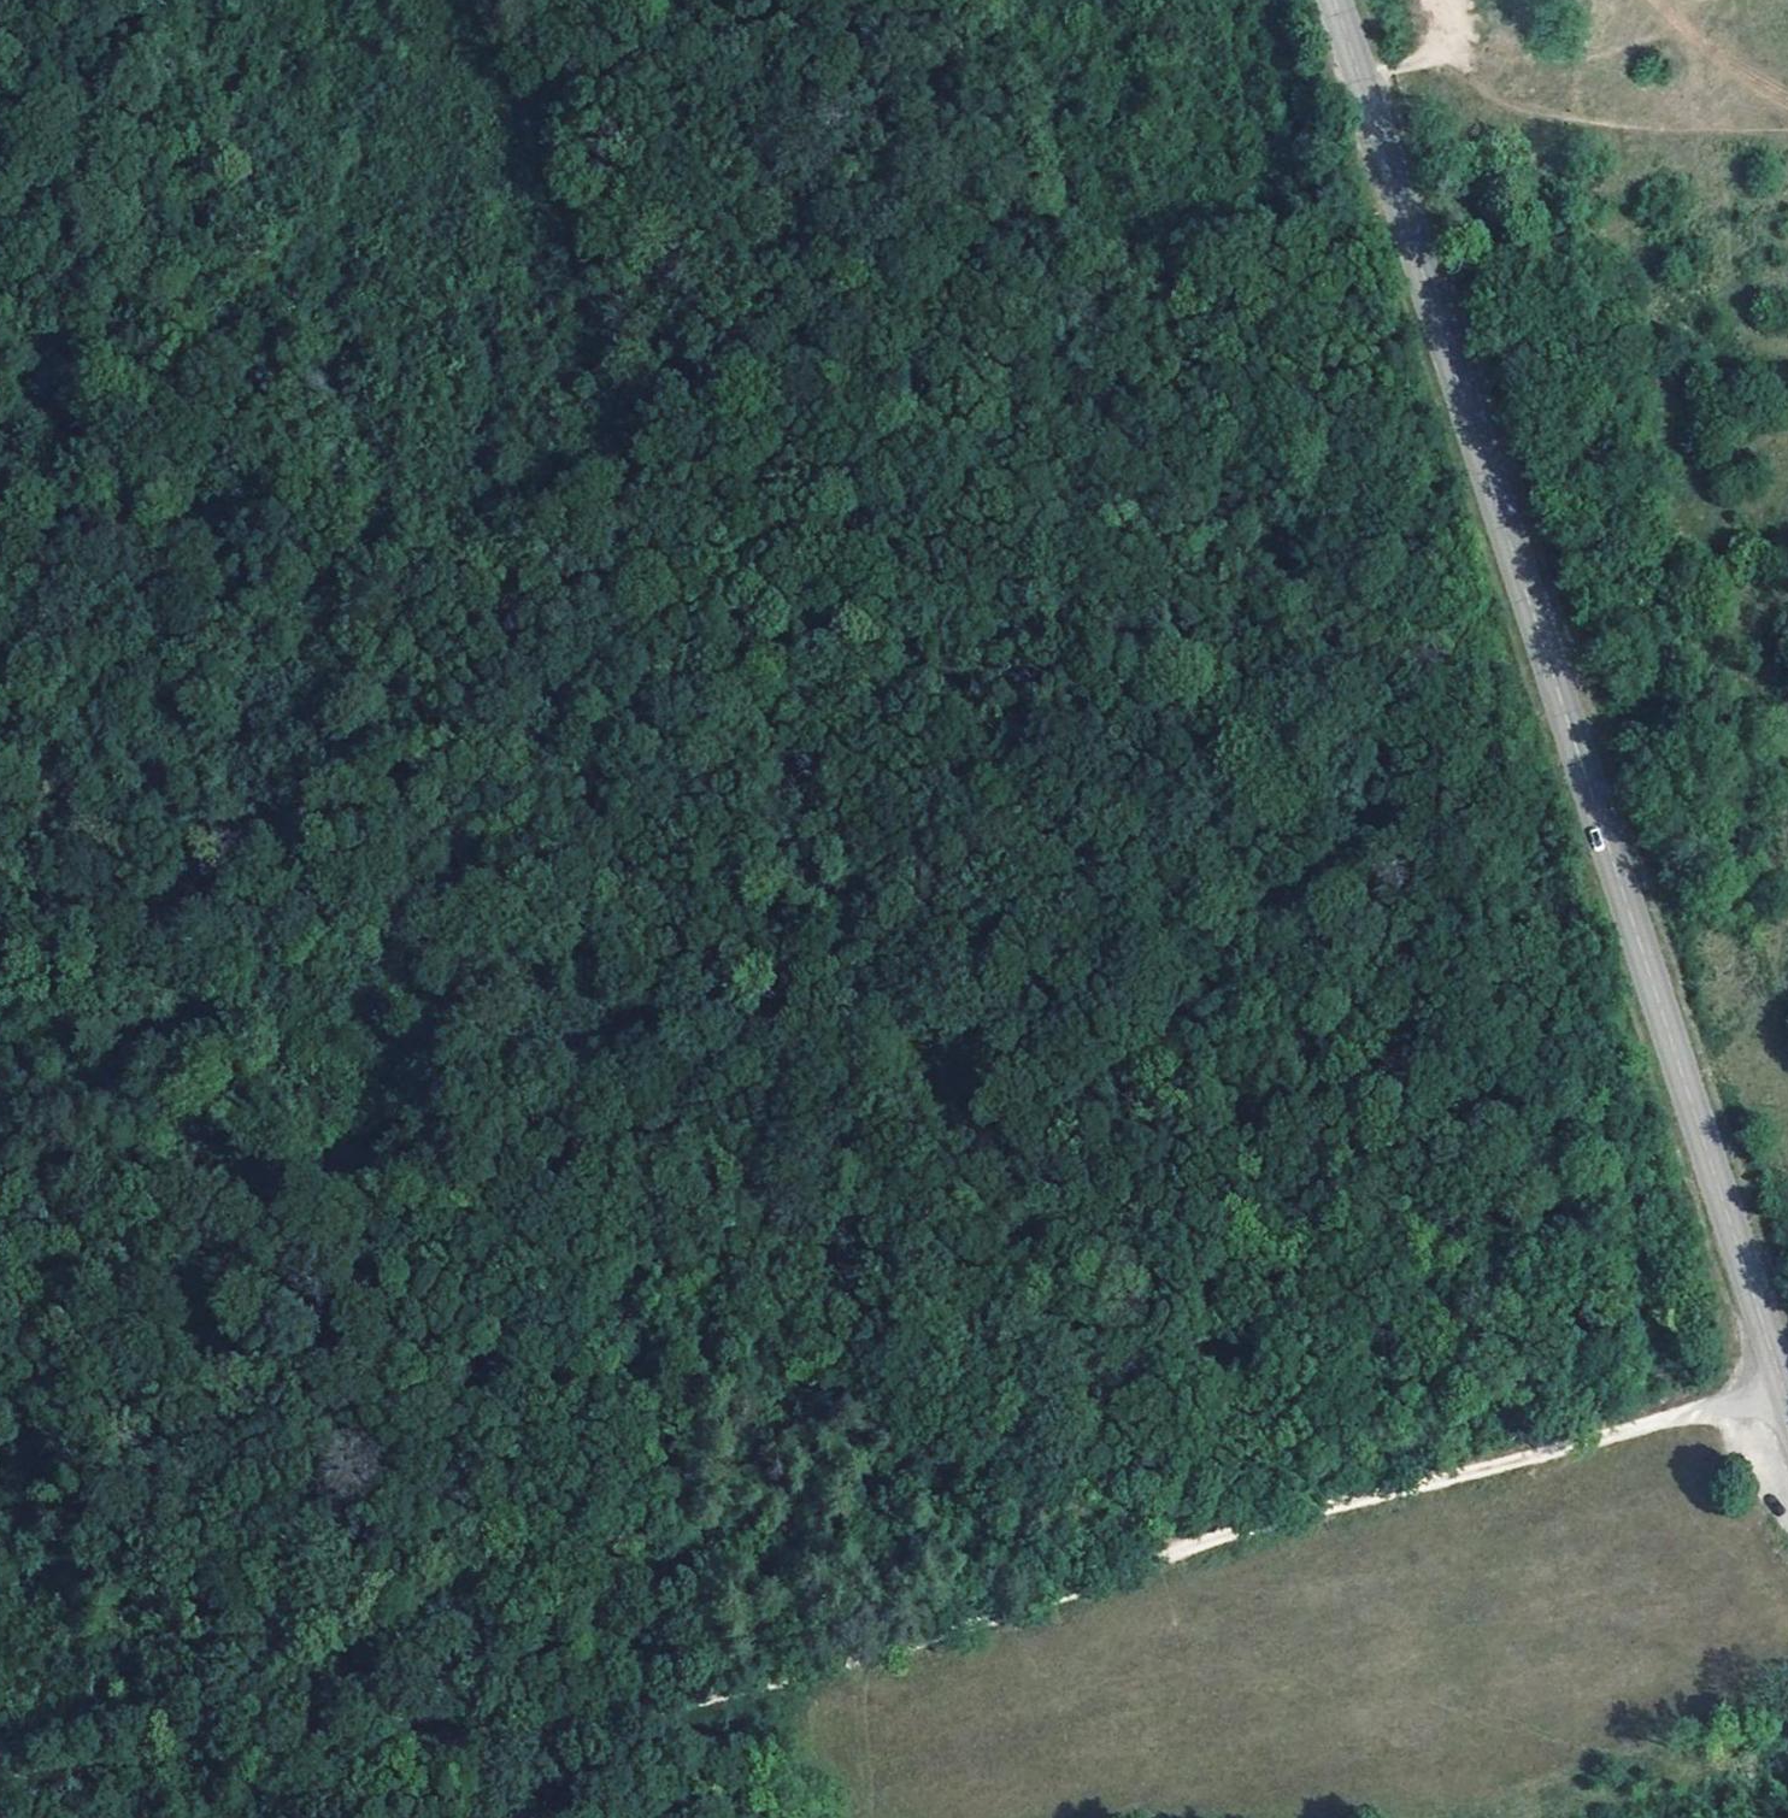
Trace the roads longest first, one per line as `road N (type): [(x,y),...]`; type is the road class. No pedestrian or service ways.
road 1 (track): [(0,1799),(221,1748),(354,1731),(649,1727),(932,1647),(1150,1565),(1462,1474),(1643,1429),(1787,1422)]
road 2 (unclassified): [(1332,0),(1787,1407)]

